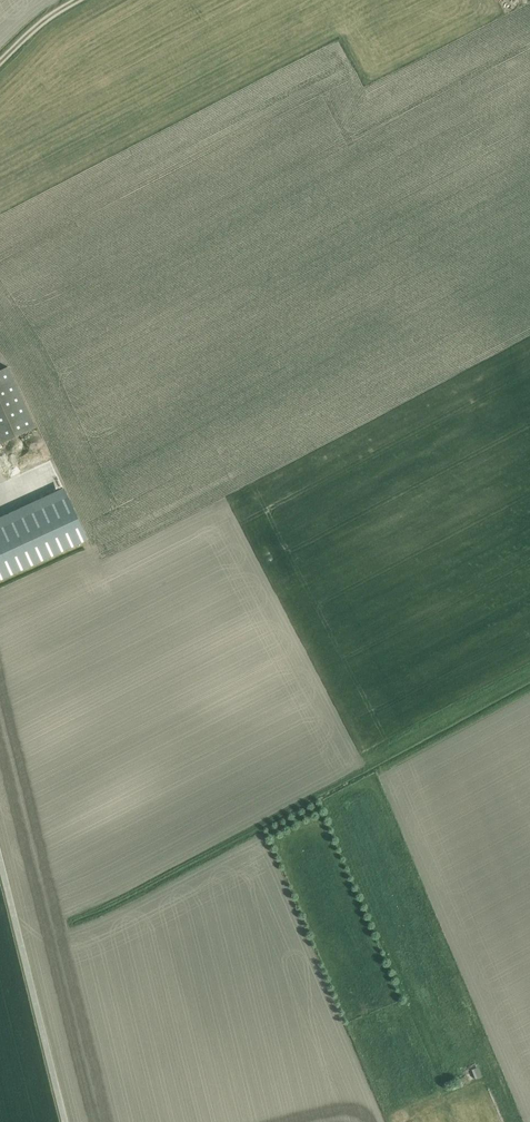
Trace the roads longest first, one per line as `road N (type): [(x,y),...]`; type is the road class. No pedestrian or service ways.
road 1 (track): [(0,861),(65,1121)]

